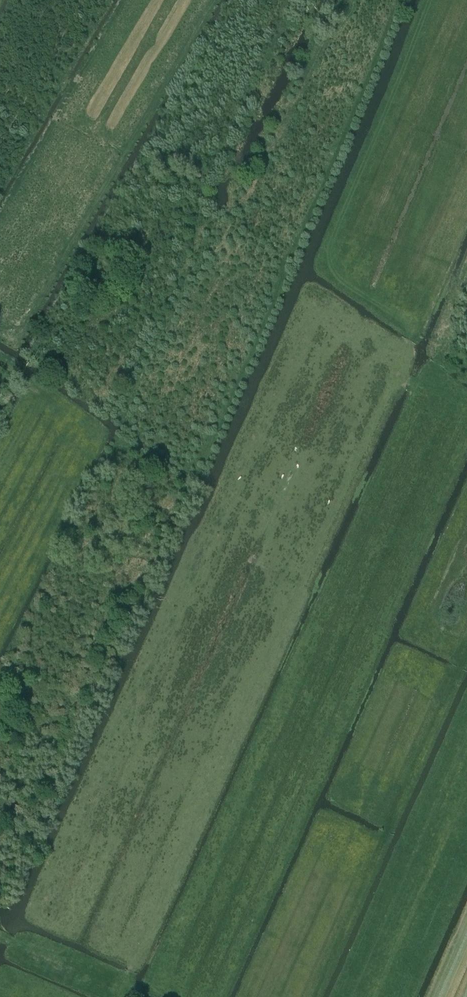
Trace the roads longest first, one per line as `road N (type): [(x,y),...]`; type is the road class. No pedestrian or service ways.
road 1 (track): [(124,0),(0,220)]

